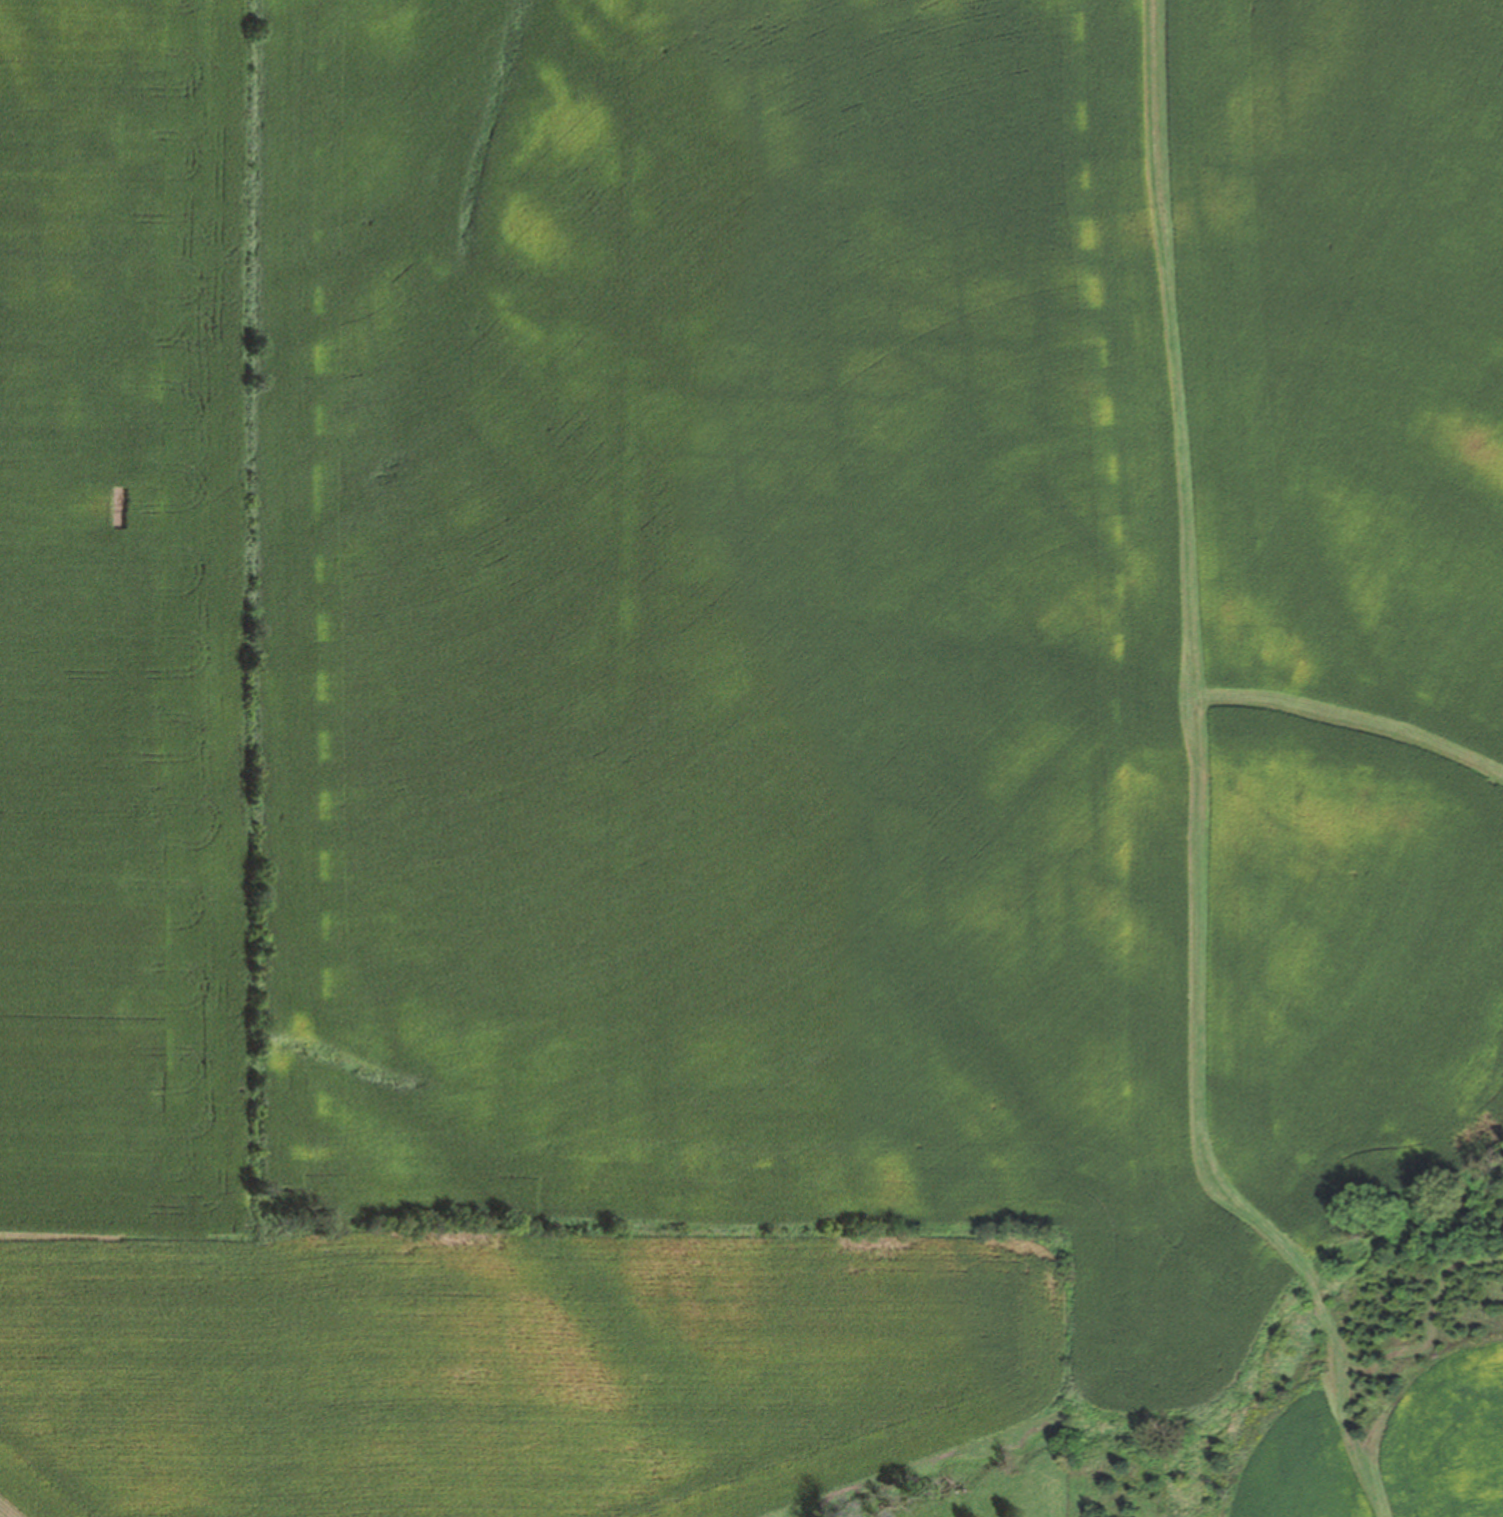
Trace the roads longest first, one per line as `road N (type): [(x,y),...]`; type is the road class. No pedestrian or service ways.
road 1 (track): [(1410,1516),(1352,1453),(1306,1264),(1274,1227),(1226,1201),(1202,1146),(1198,673),(1155,164),(1151,0)]

